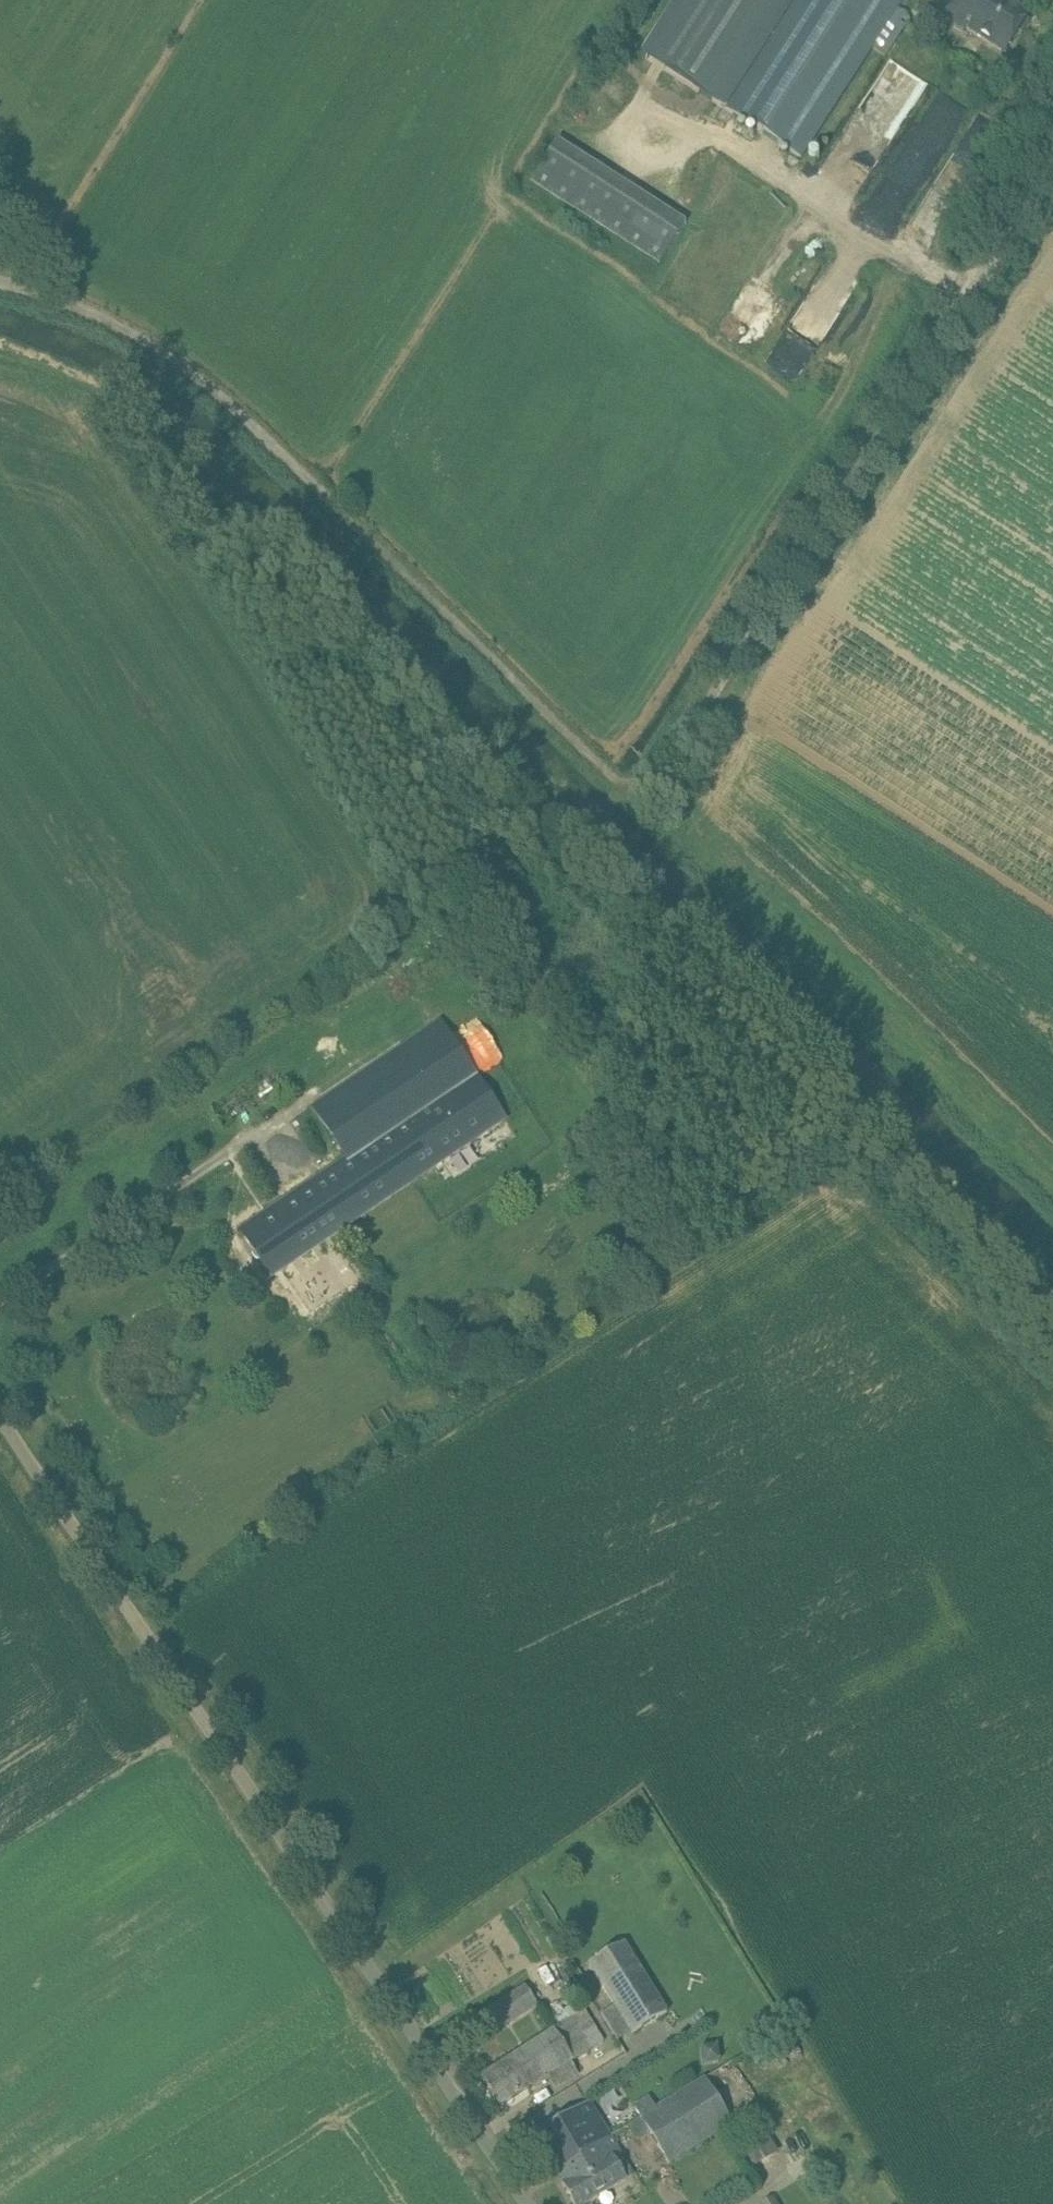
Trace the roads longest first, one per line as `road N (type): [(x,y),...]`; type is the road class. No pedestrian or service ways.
road 1 (unclassified): [(530,2203),(0,1415)]
road 2 (track): [(703,706),(645,785),(629,793),(215,395),(72,304),(0,278)]
road 3 (unclassified): [(703,706),(1052,155)]

